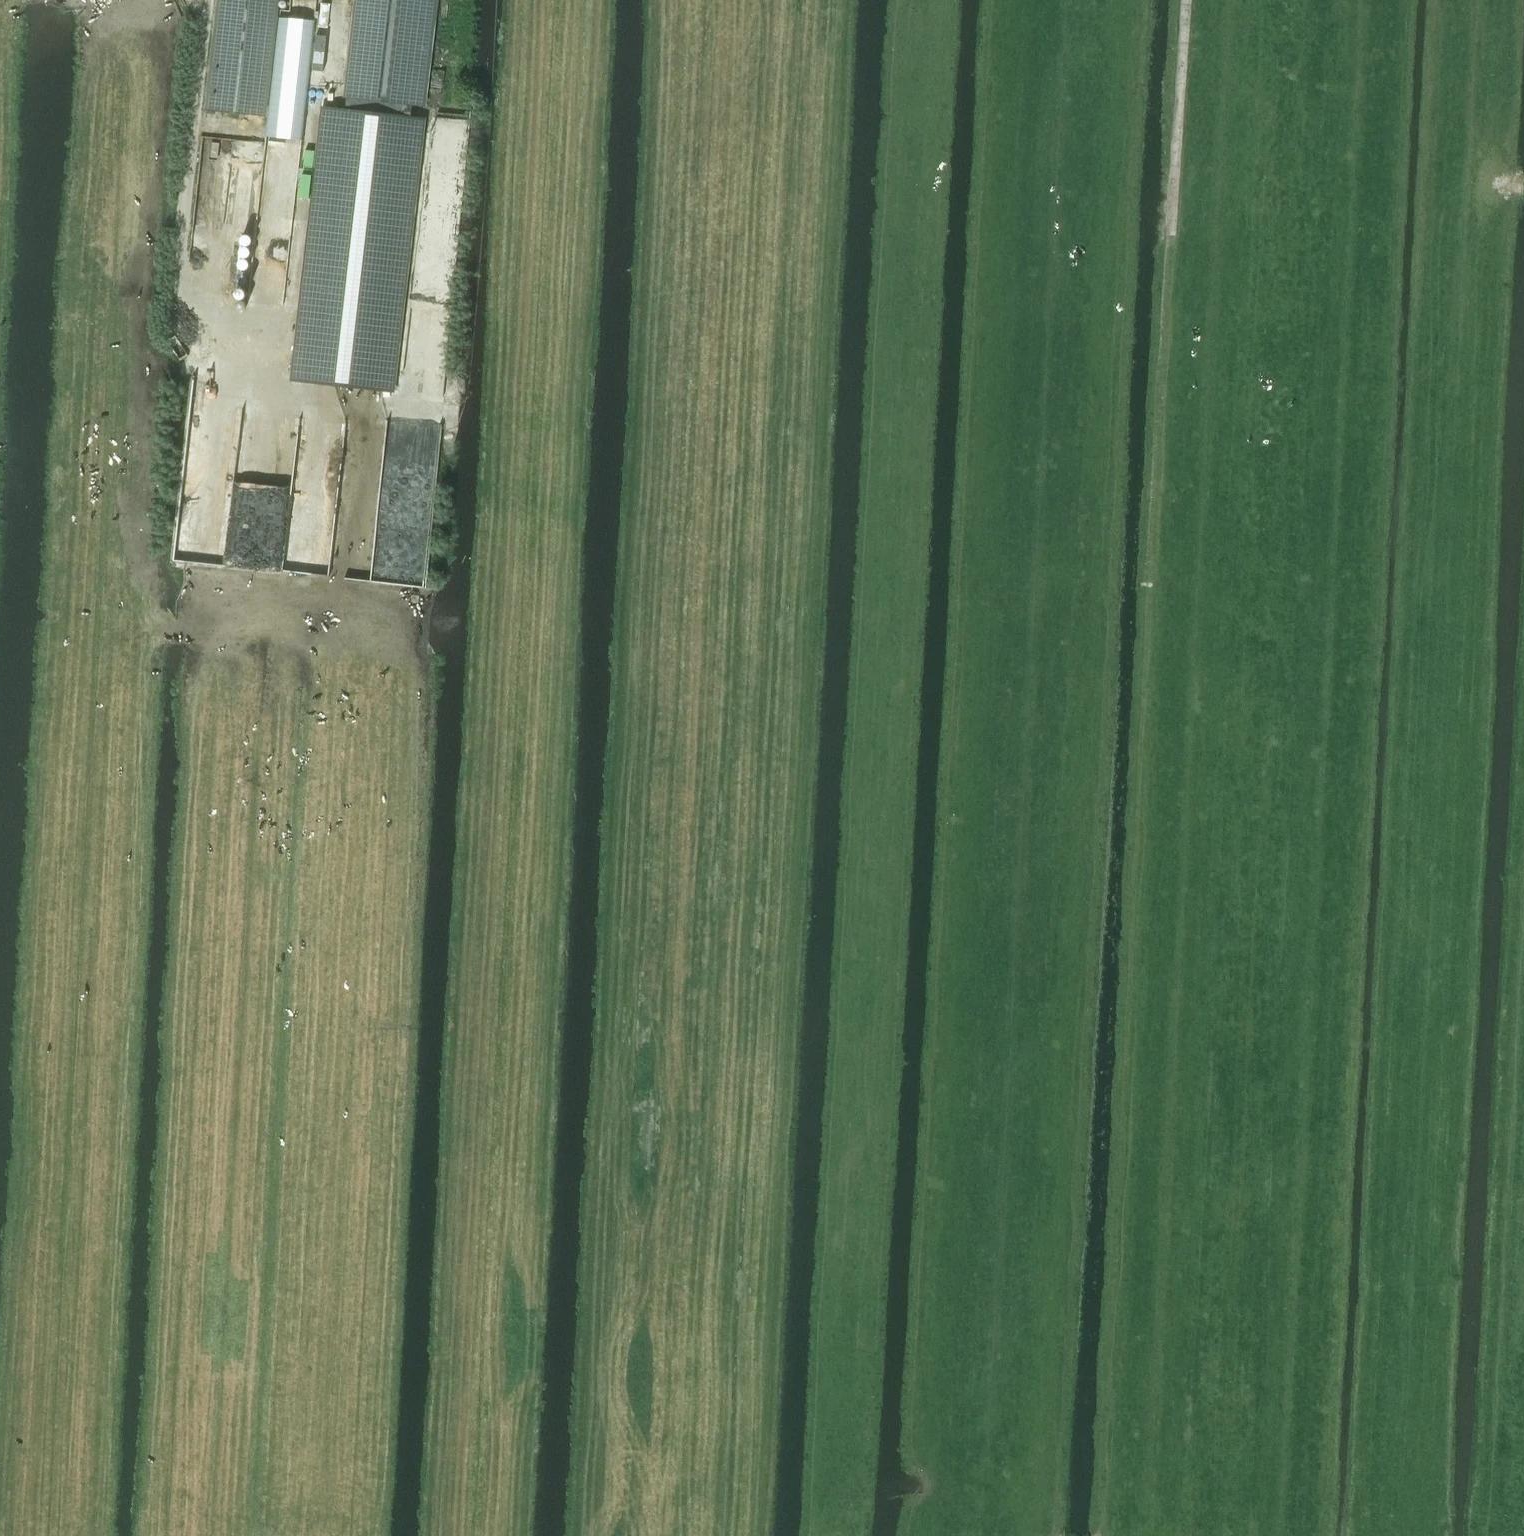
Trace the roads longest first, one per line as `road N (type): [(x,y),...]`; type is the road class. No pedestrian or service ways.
road 1 (track): [(163,305),(187,0)]
road 2 (track): [(1173,229),(1188,0)]

